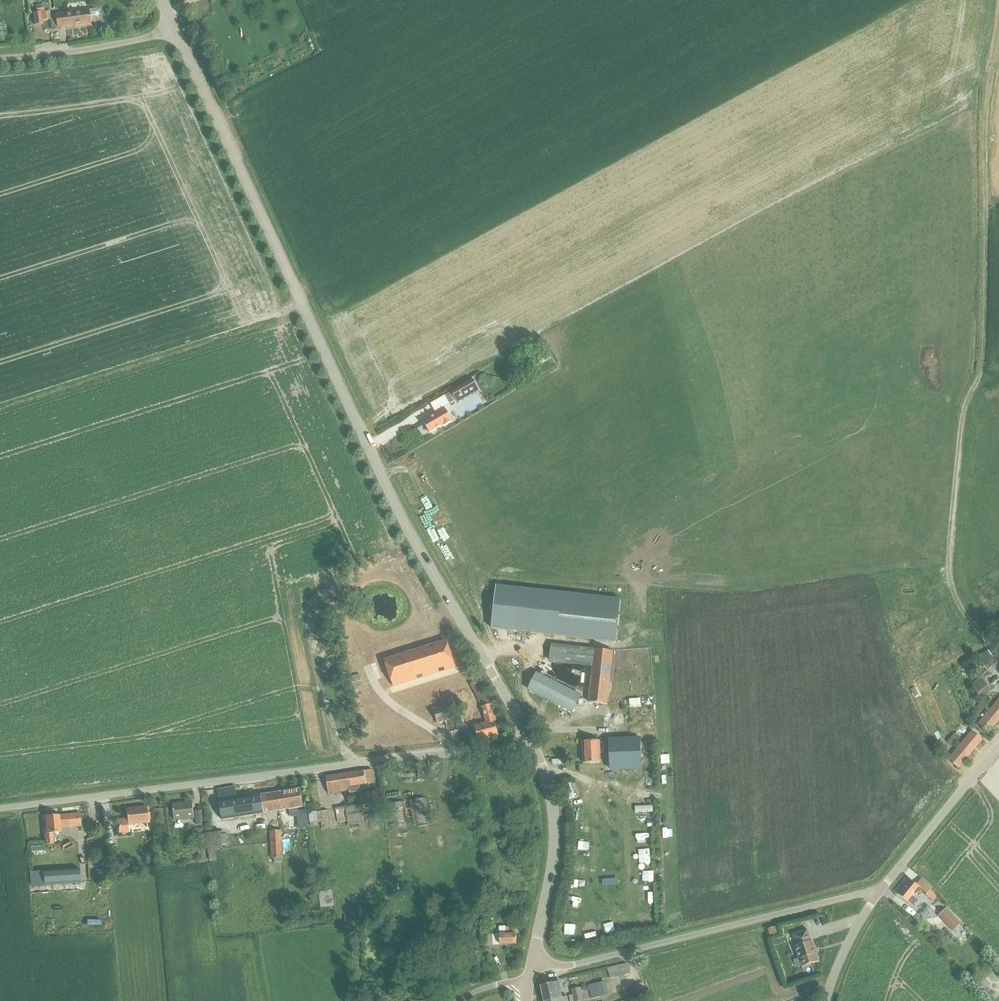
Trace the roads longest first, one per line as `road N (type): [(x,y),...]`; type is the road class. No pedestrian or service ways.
road 1 (tertiary): [(533,742),(434,576),(172,30)]
road 2 (unclassified): [(0,808),(502,752),(533,742)]
road 3 (unclassified): [(536,965),(574,965),(877,893)]
road 4 (tertiary): [(536,965),(555,816),(533,742)]
road 5 (tertiary): [(877,893),(998,747)]
road 6 (unclassified): [(172,30),(0,57)]

